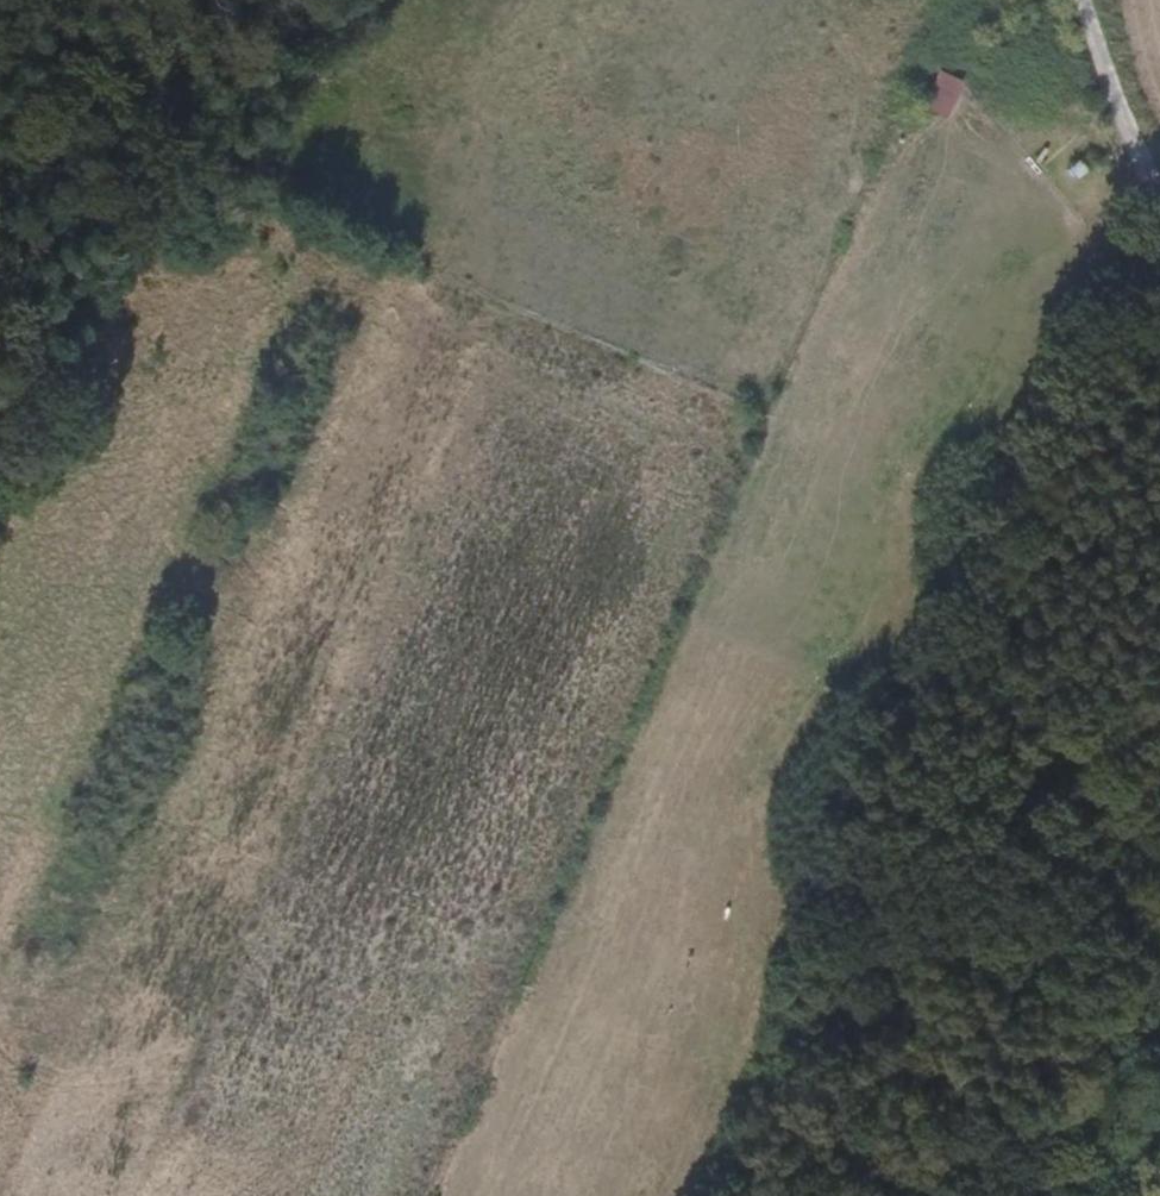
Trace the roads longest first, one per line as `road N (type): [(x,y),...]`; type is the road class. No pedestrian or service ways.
road 1 (track): [(1159,198),(1120,128),(1081,0)]

